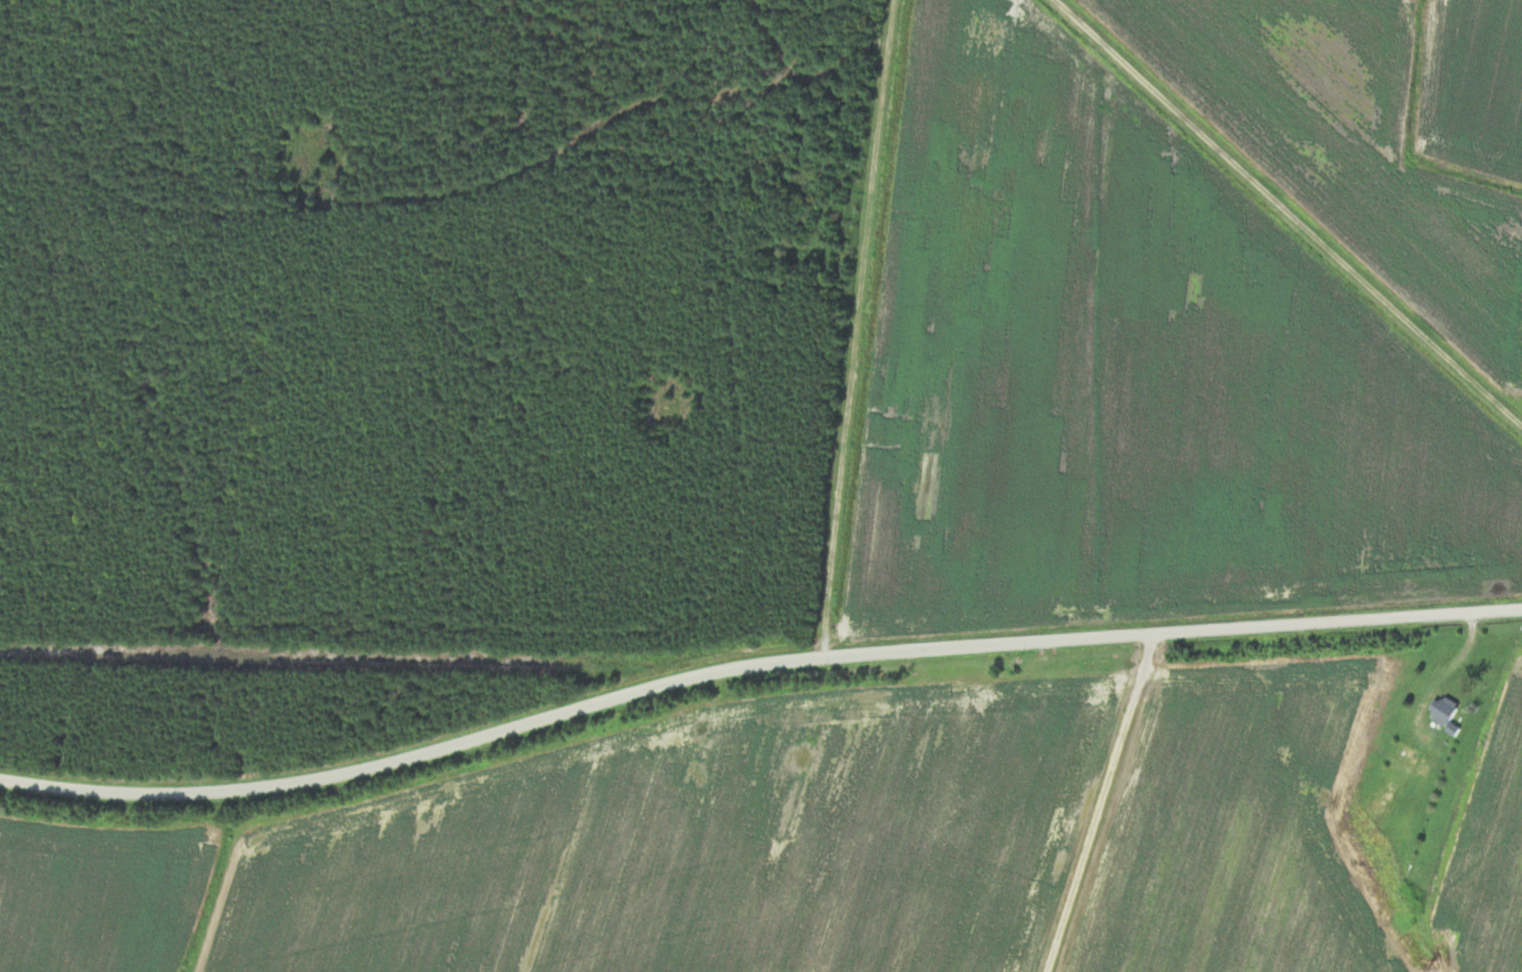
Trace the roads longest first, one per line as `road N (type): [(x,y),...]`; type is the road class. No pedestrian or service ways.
road 1 (residential): [(1521,608),(727,671),(396,762),(215,795),(0,780)]

